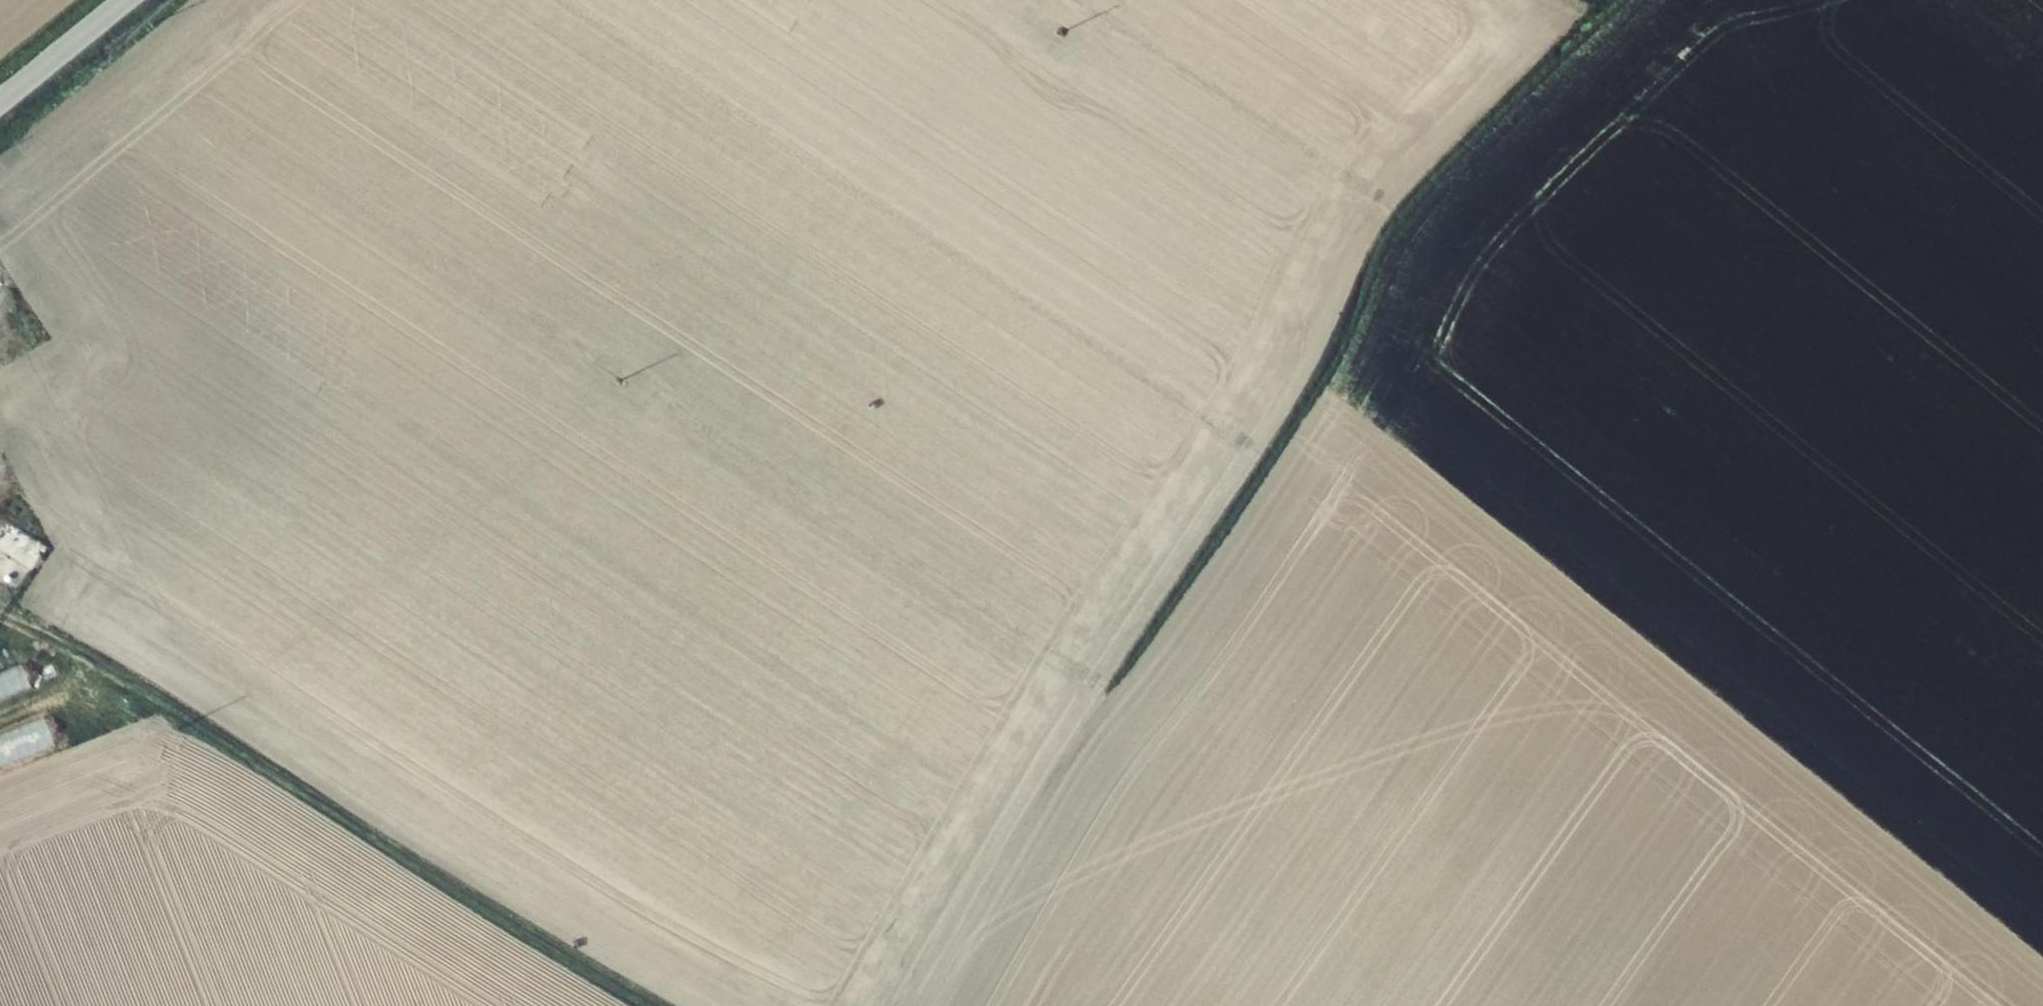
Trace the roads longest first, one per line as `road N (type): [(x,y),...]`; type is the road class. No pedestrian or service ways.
road 1 (unclassified): [(125,0),(0,103)]

